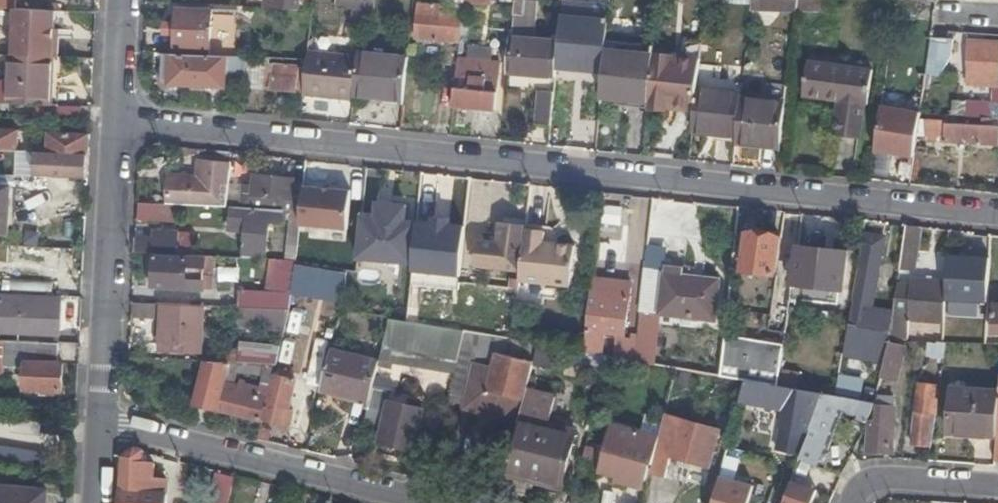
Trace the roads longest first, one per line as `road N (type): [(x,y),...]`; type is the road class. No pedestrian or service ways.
road 1 (residential): [(997,209),(116,124)]
road 2 (residential): [(99,424),(423,502)]
road 3 (residential): [(99,424),(116,124)]
road 4 (residential): [(997,487),(880,479),(851,502)]
road 5 (residential): [(116,124),(121,0)]

